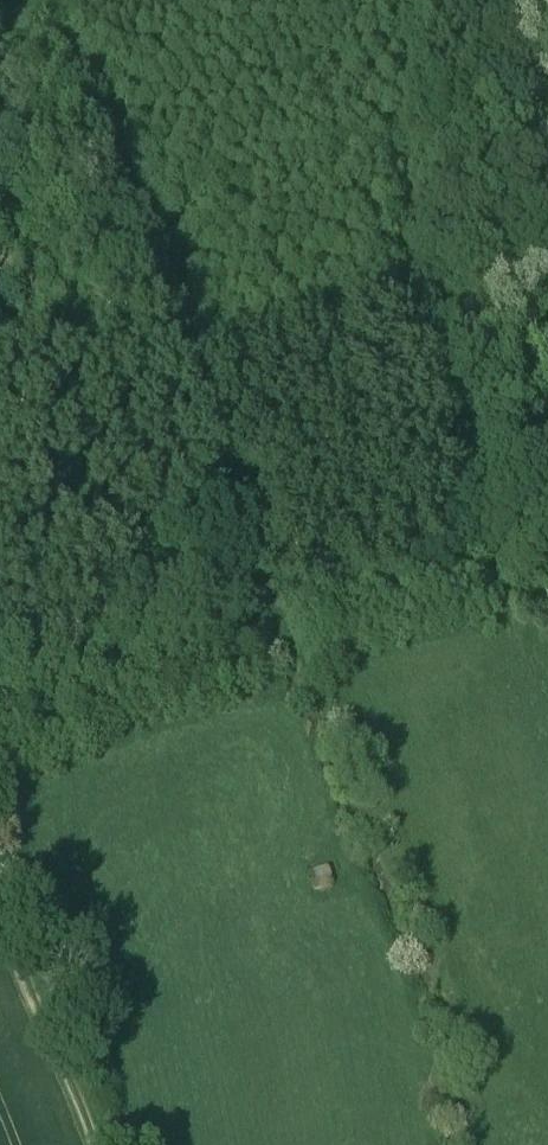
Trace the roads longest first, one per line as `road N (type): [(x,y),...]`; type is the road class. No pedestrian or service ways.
road 1 (track): [(0,920),(96,1144)]

